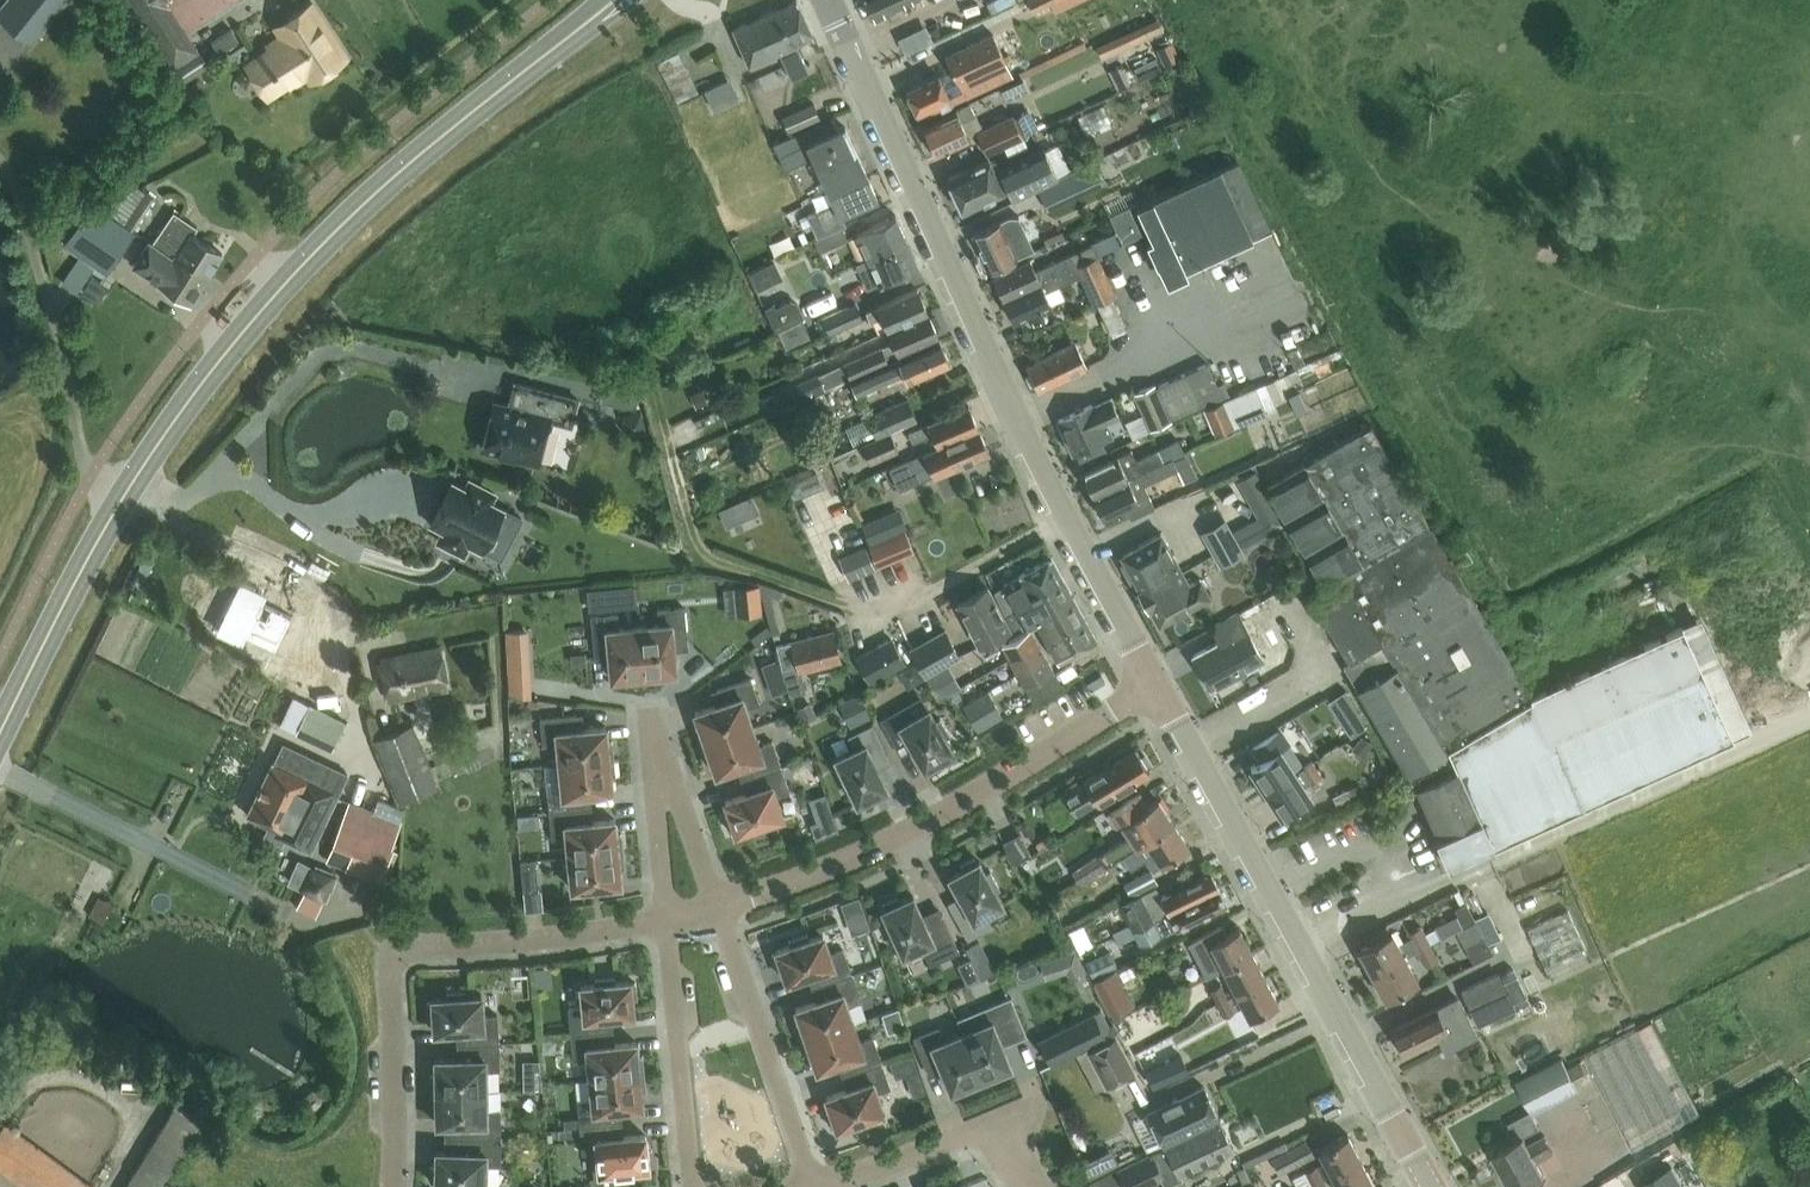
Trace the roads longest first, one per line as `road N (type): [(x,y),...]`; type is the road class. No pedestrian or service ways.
road 1 (tertiary): [(1159,687),(1018,422),(828,0)]
road 2 (secondary): [(124,495),(199,389),(311,256),(406,167),(589,19)]
road 3 (tertiary): [(1432,1186),(1159,687)]
road 4 (residential): [(664,926),(526,946),(388,951),(390,1186)]
road 5 (residential): [(1159,687),(939,819),(773,897),(715,912)]
road 6 (residential): [(664,926),(649,724),(715,912)]
road 7 (residential): [(715,912),(810,1186)]
road 8 (unclassified): [(124,495),(90,476),(79,450),(31,233)]
road 9 (secondary): [(0,729),(124,495)]
road 10 (residential): [(687,1186),(664,926)]
road 11 (residential): [(833,1186),(990,1133),(1025,1186)]

